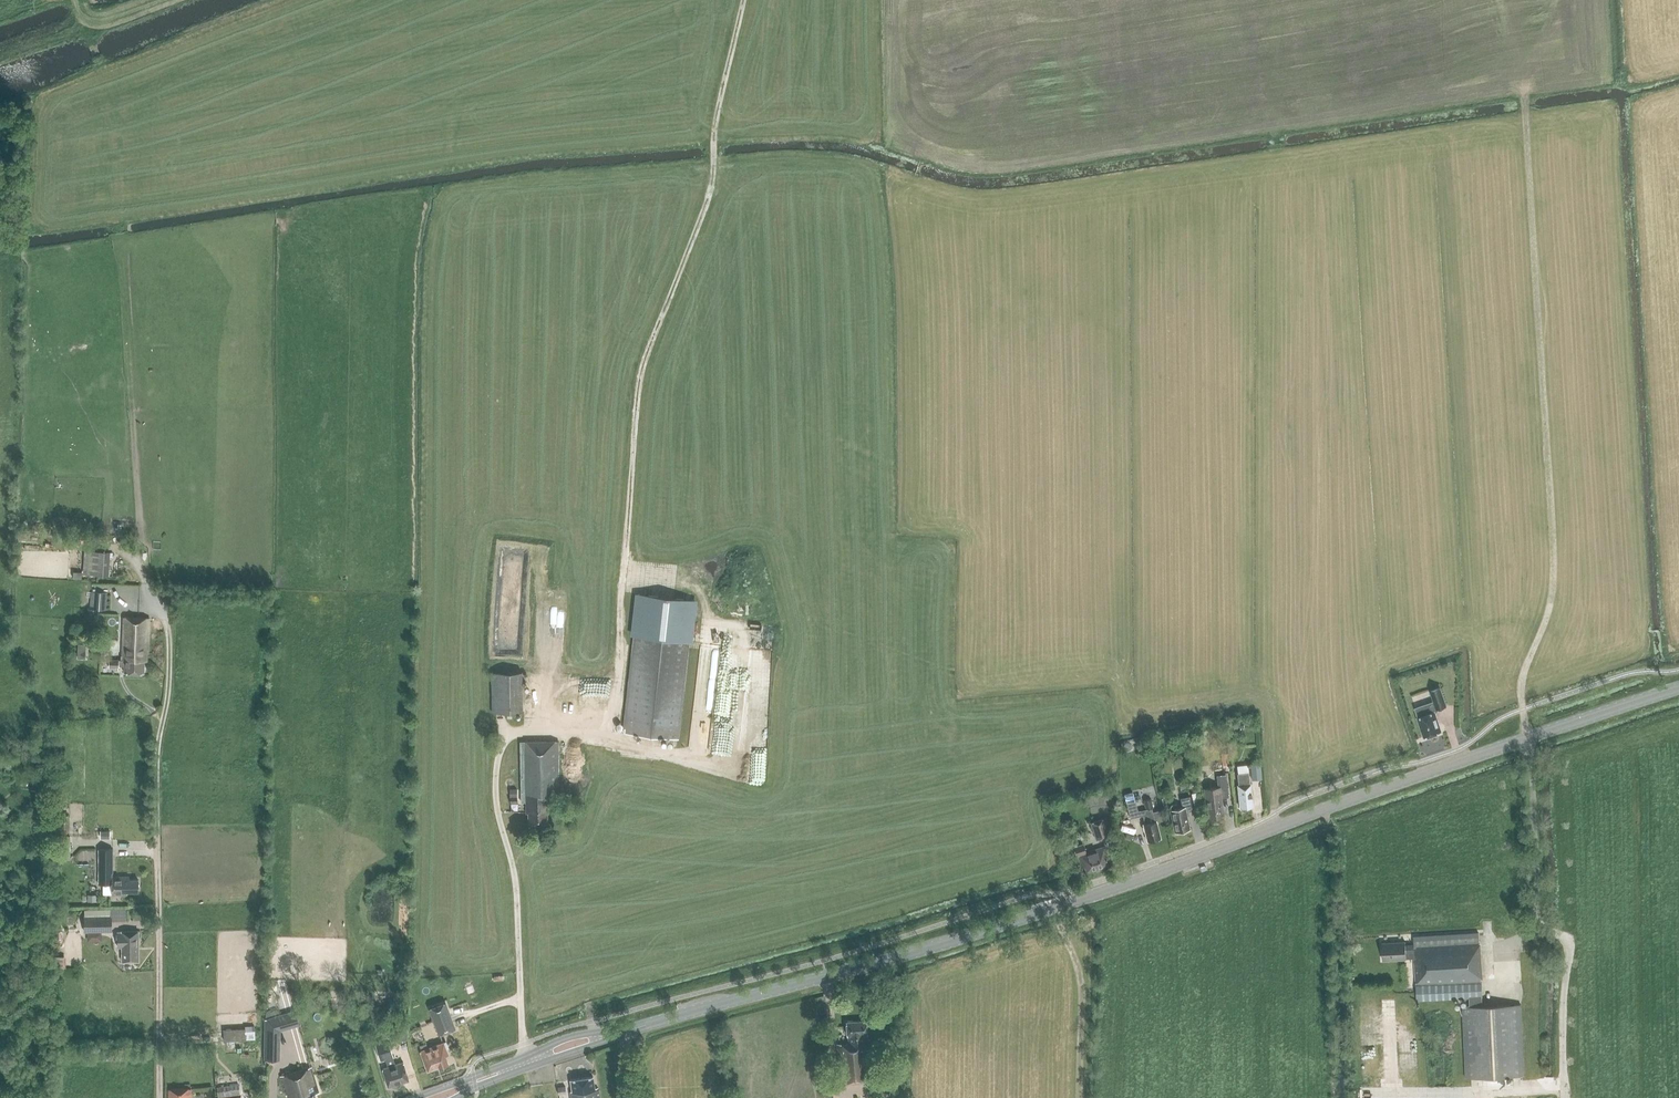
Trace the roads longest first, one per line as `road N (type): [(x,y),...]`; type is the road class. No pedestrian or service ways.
road 1 (secondary): [(634,1029),(992,928),(1678,689)]
road 2 (track): [(627,550),(637,391),(708,196),(744,0)]
road 3 (secondary): [(634,1029),(575,1034),(414,1097)]
road 4 (secondary): [(455,1097),(634,1029)]

